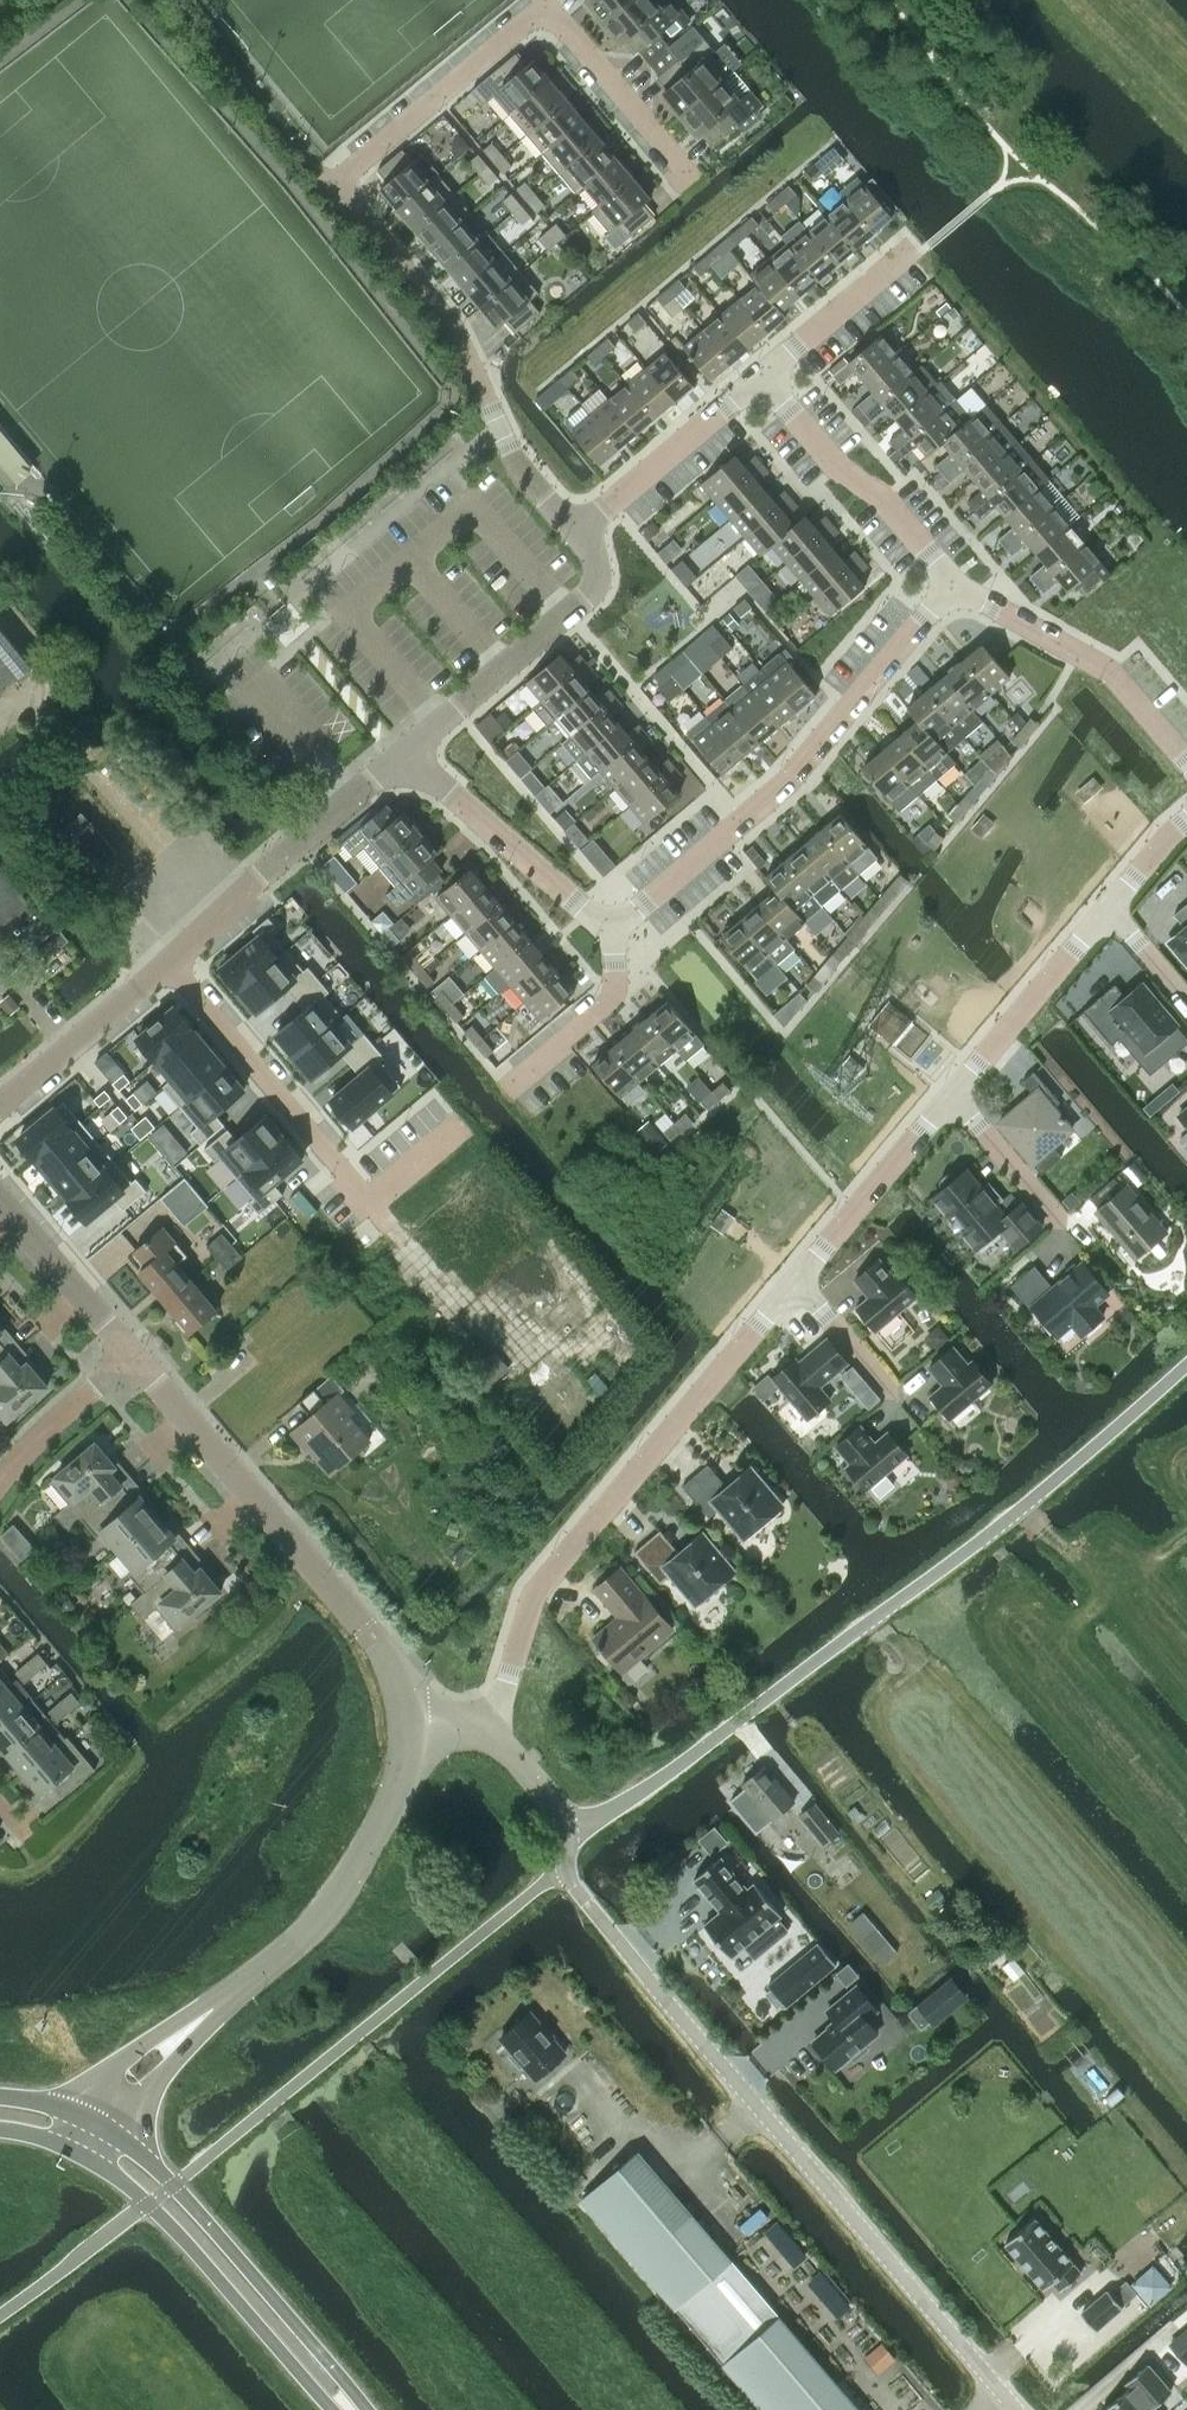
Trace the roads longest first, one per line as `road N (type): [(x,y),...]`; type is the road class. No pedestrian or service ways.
road 1 (unclassified): [(566,1829),(591,1822),(682,1762),(1080,1458),(1186,1358)]
road 2 (tertiary): [(1010,2409),(751,2107),(565,1867)]
road 3 (residential): [(574,528),(514,456),(463,329),(337,175),(541,0)]
road 4 (residential): [(793,1286),(547,1573),(483,1730)]
road 5 (unclassified): [(174,2183),(565,1867)]
road 6 (residential): [(617,927),(744,816),(951,583)]
road 7 (tertiary): [(417,1726),(397,1669),(365,1625),(134,1357)]
road 8 (residential): [(462,1125),(370,1203),(167,961)]
road 9 (tertiary): [(193,2025),(345,1887),(393,1801),(417,1726)]
road 10 (residential): [(398,747),(608,568),(574,528)]
road 11 (secondary): [(370,2409),(174,2183)]
road 12 (residential): [(1186,760),(1077,651),(951,583)]
road 13 (residential): [(398,747),(617,927)]
road 14 (residential): [(951,583),(885,499),(840,464),(763,374)]
road 15 (secondary): [(150,2204),(333,2409)]
road 16 (residential): [(219,916),(47,725)]
road 17 (residential): [(953,1094),(793,1286)]
road 18 (residential): [(219,916),(398,747)]
road 19 (residential): [(574,528),(763,374)]
road 20 (residential): [(1105,906),(953,1094)]
road 21 (residential): [(0,1110),(167,961)]
road 22 (residential): [(549,0),(691,172)]
road 23 (residential): [(503,1081),(623,975),(617,927)]
road 24 (tertiary): [(134,1357),(0,1201)]
road 25 (residential): [(763,374),(922,249)]
road 26 (residential): [(0,1487),(38,1436),(134,1357)]
road 27 (unclassified): [(0,2313),(150,2204)]
road 28 (residential): [(911,1419),(793,1286)]
road 29 (residential): [(1058,1222),(953,1094)]
road 30 (tertiary): [(193,2025),(145,2043),(81,2115)]
road 31 (tertiary): [(116,2133),(193,2025)]
road 32 (tertiary): [(566,1829),(506,1740),(483,1730)]
road 33 (residential): [(1186,814),(1105,906)]
road 34 (residential): [(1186,998),(1105,906)]

